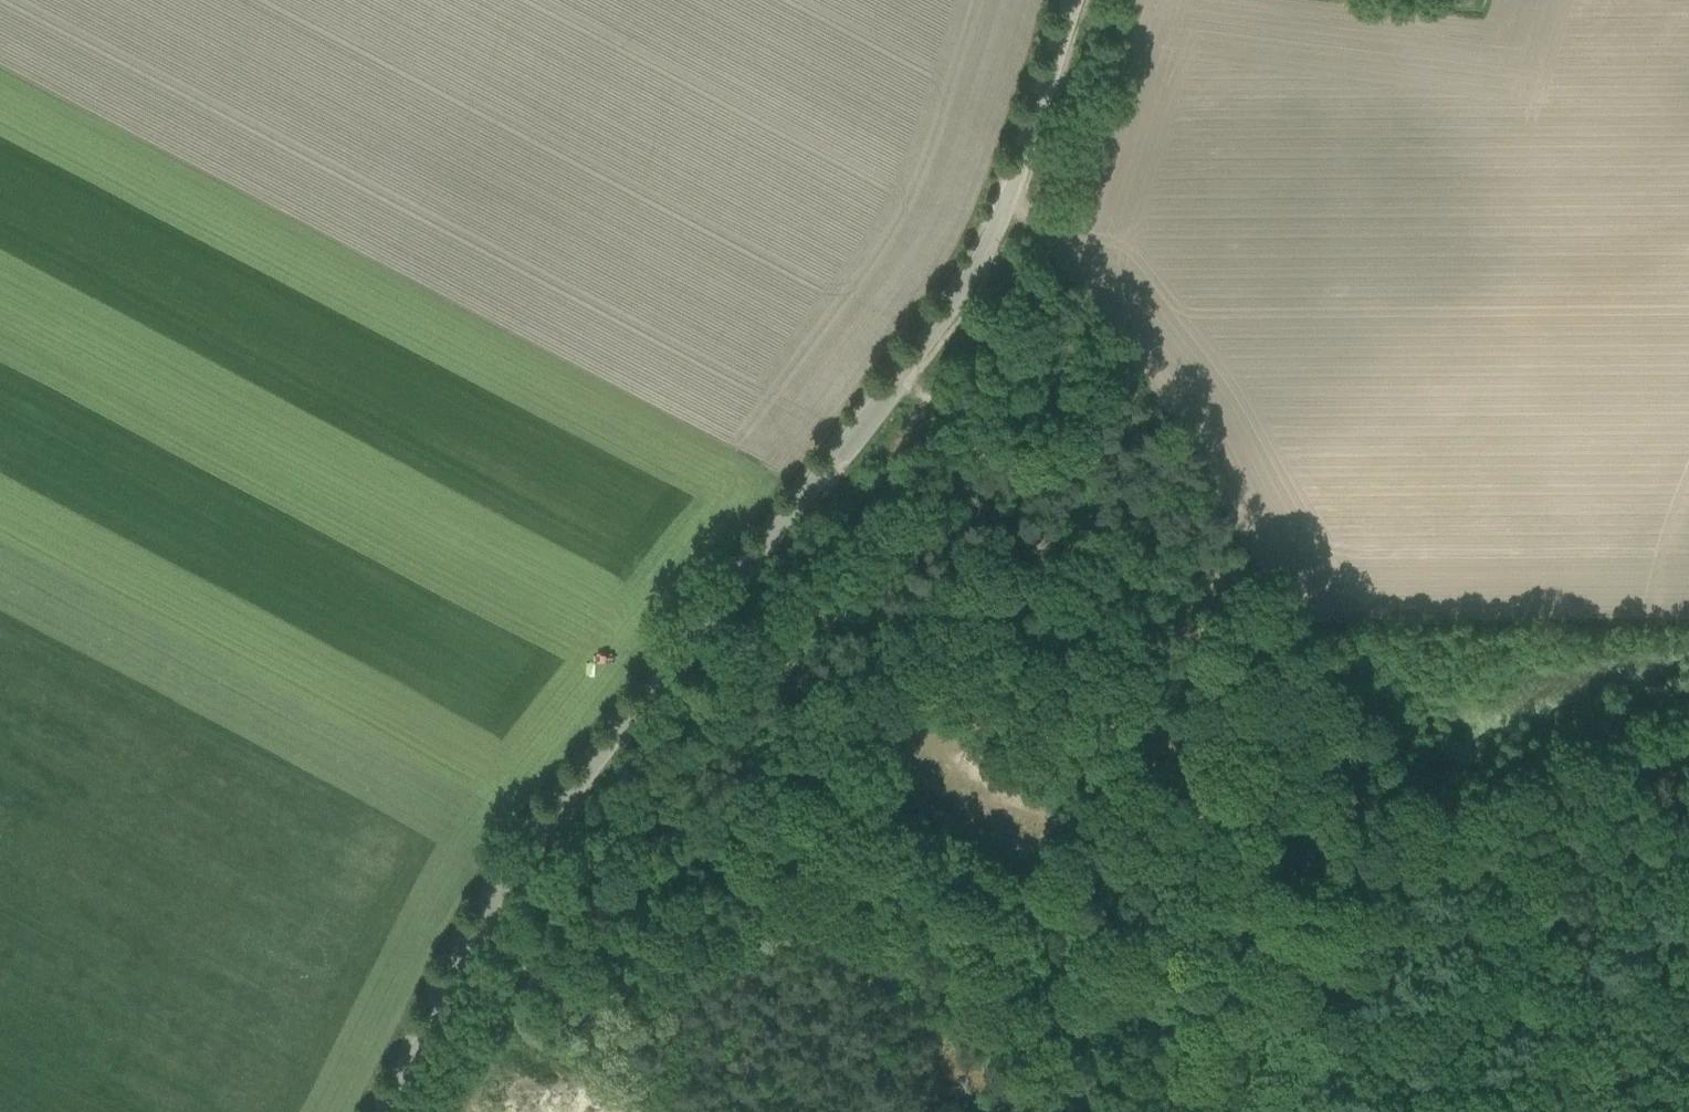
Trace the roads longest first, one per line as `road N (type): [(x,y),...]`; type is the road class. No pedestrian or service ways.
road 1 (unclassified): [(387,1111),(516,863),(975,274),(1072,0)]
road 2 (track): [(877,770),(845,801),(761,924),(649,1037),(472,941)]

